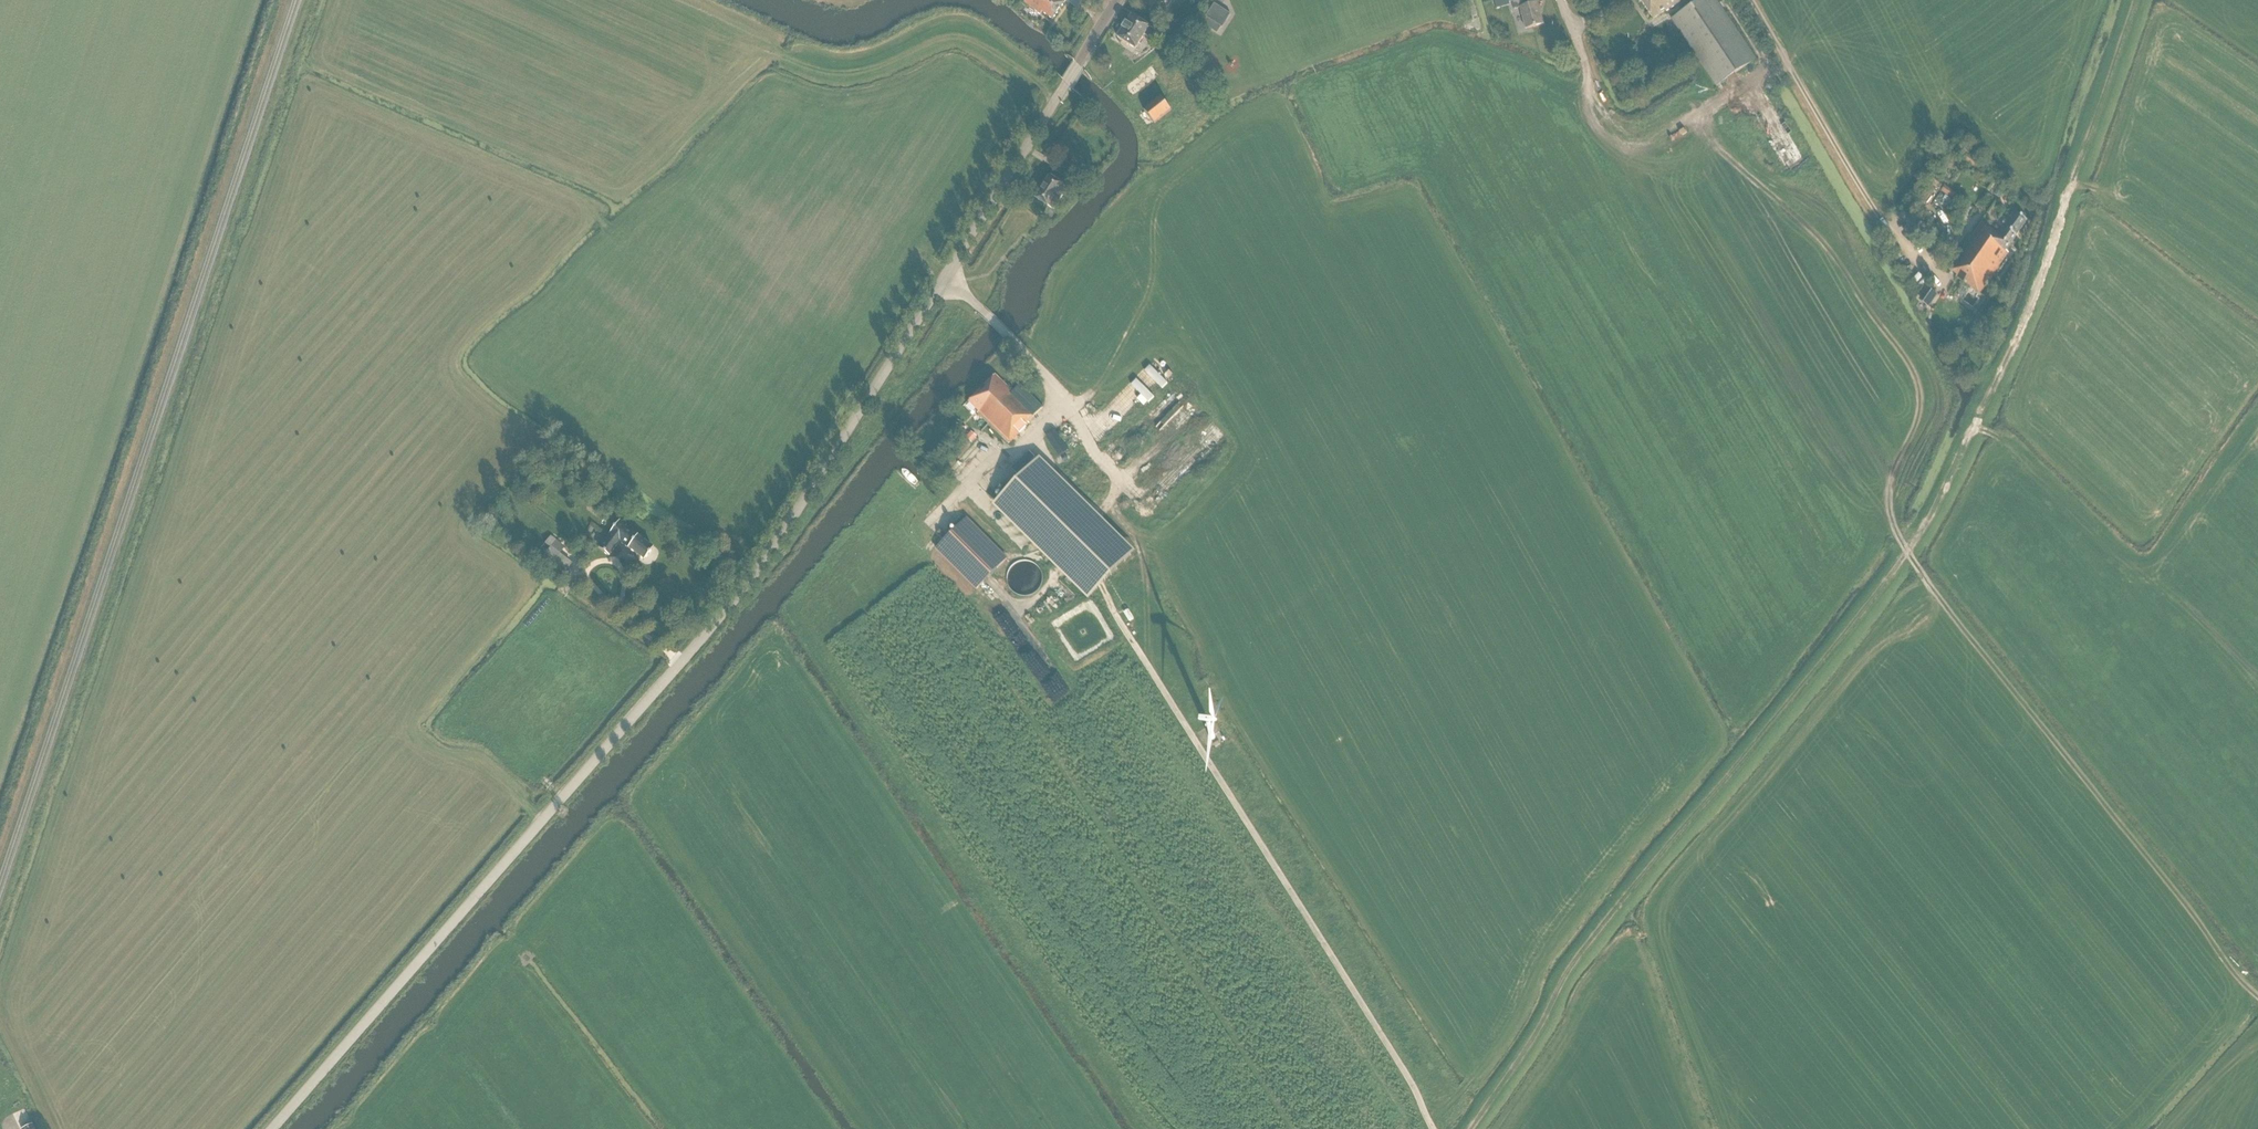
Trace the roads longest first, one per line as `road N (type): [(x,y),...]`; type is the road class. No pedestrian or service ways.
road 1 (tertiary): [(272,1128),(759,566),(1078,64)]
road 2 (track): [(1629,134),(1863,496),(2257,991)]
road 3 (track): [(1974,428),(1912,548),(1866,616),(1686,818),(1559,987),(1471,1128)]
road 4 (track): [(2134,0),(2047,264),(1974,428)]
road 5 (track): [(1055,101),(973,40),(941,37),(854,73),(800,65),(764,47)]
road 6 (track): [(1754,0),(1885,226)]
road 7 (track): [(680,662),(597,591),(587,575),(604,563)]

